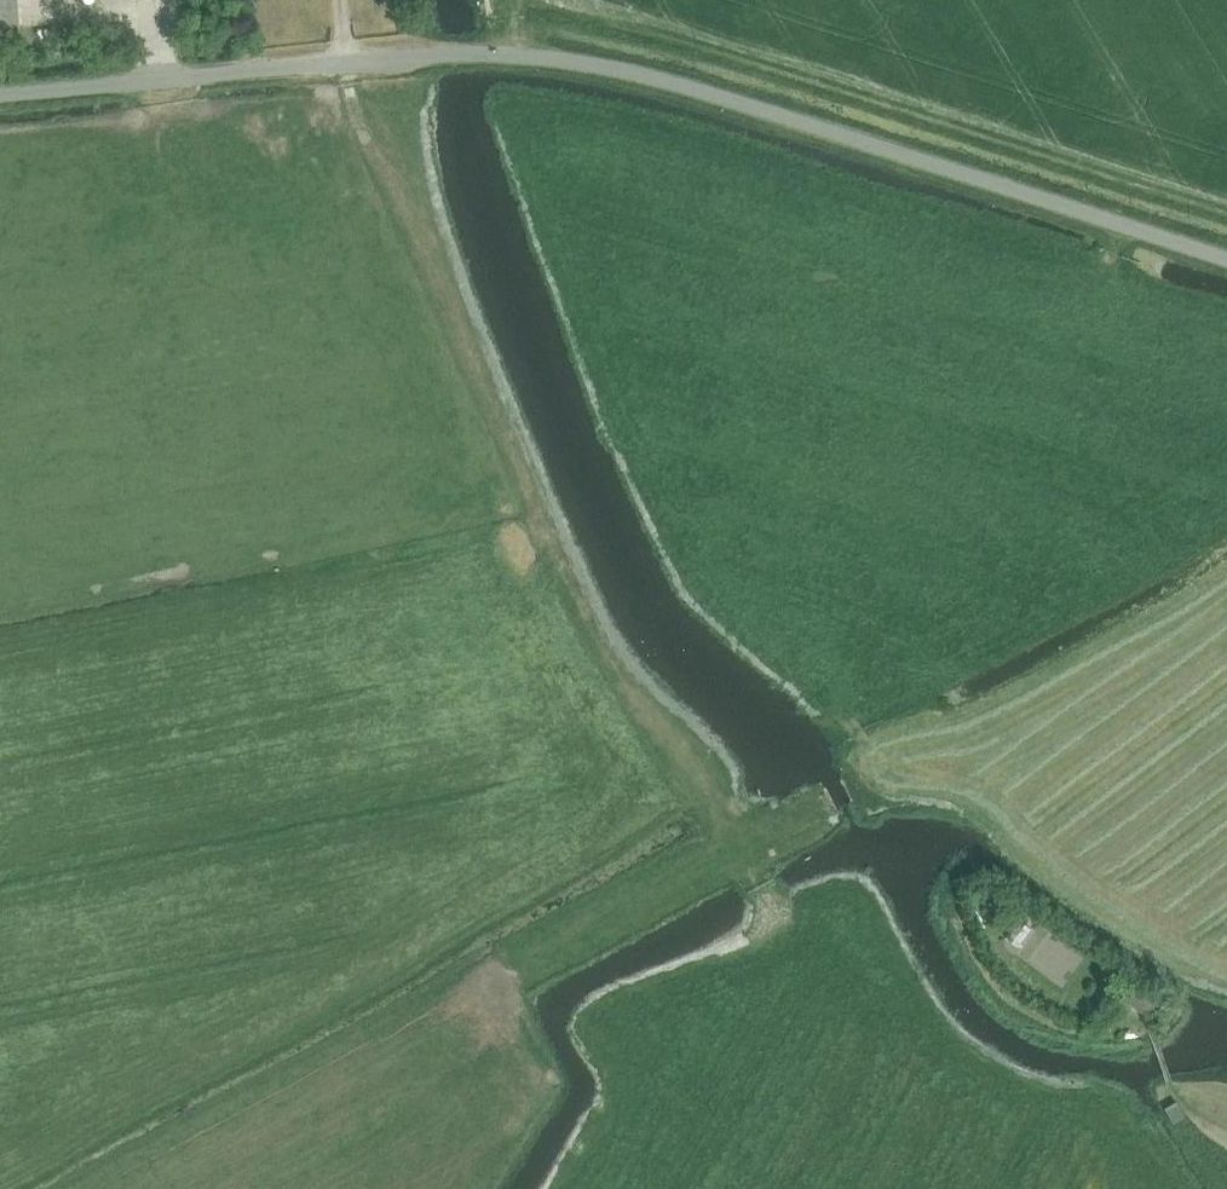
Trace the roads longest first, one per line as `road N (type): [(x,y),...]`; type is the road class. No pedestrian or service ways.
road 1 (track): [(824,934),(775,918),(750,836),(614,655),(386,166),(350,108),(350,64)]
road 2 (unclassified): [(1226,261),(621,69),(487,55)]
road 3 (unclassified): [(0,97),(487,55)]

